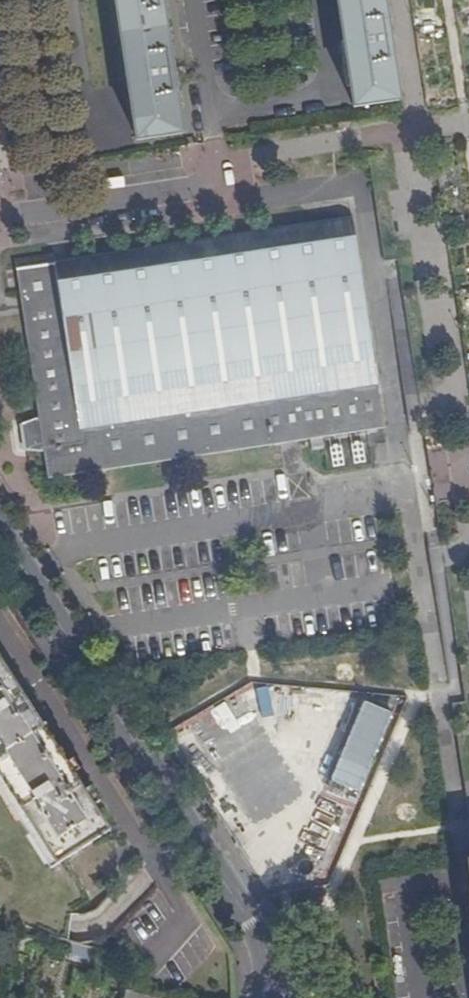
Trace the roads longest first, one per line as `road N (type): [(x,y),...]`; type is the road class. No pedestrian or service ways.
road 1 (residential): [(271,963),(0,538)]
road 2 (residential): [(0,219),(202,188),(218,165)]

